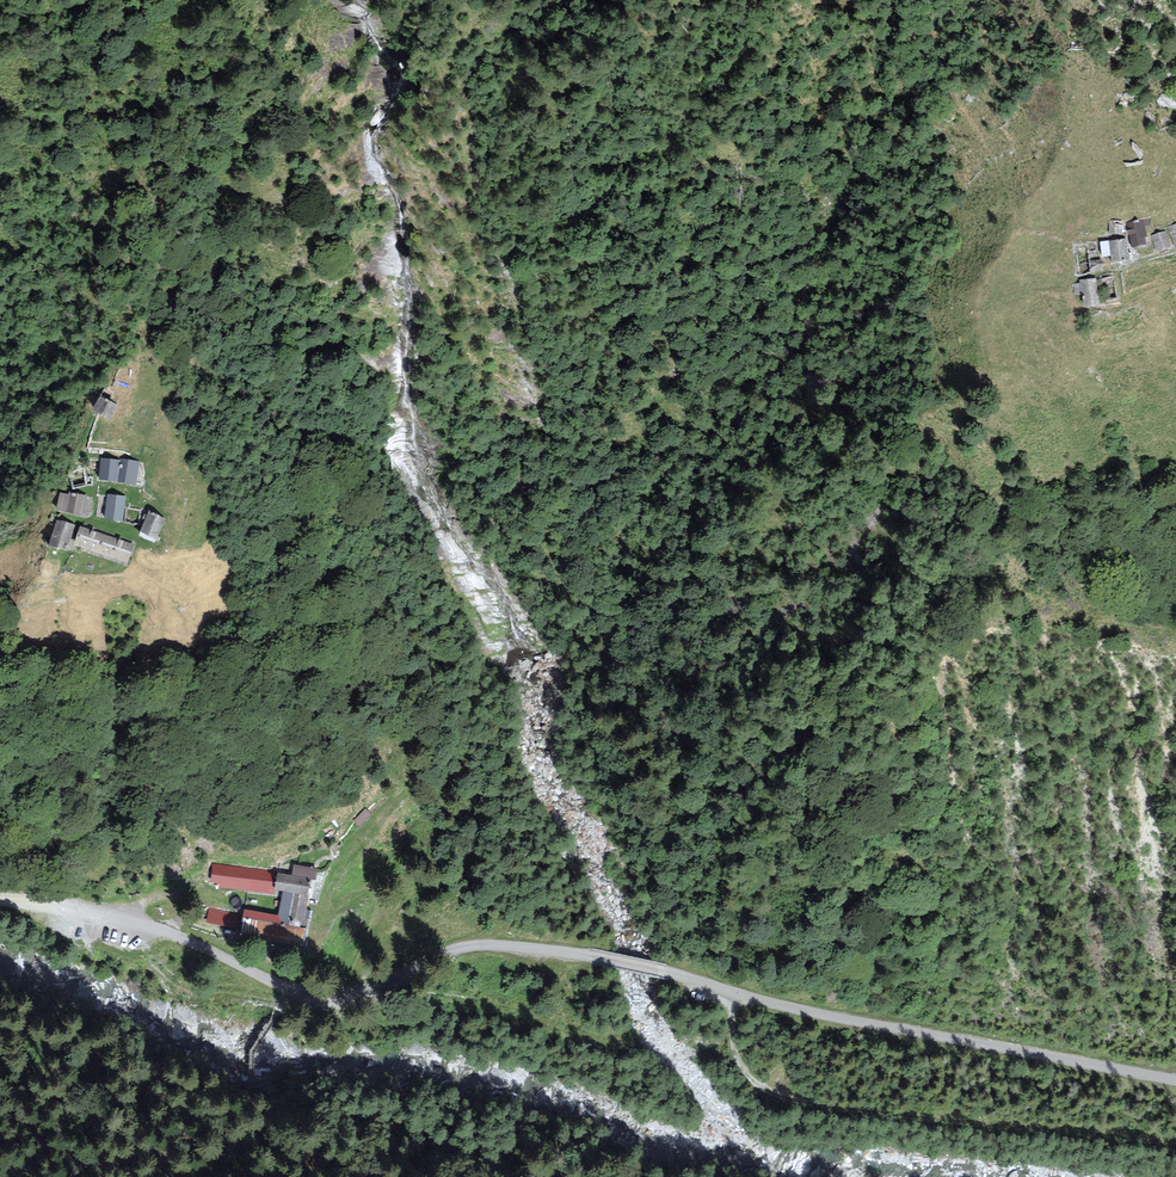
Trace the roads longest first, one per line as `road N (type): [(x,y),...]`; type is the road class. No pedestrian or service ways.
road 1 (unclassified): [(1175,1080),(801,1010),(667,972),(540,949),(460,948),(374,986),(298,991),(138,923),(0,897)]
road 2 (track): [(1175,1139),(774,1091),(741,1060),(730,992)]

